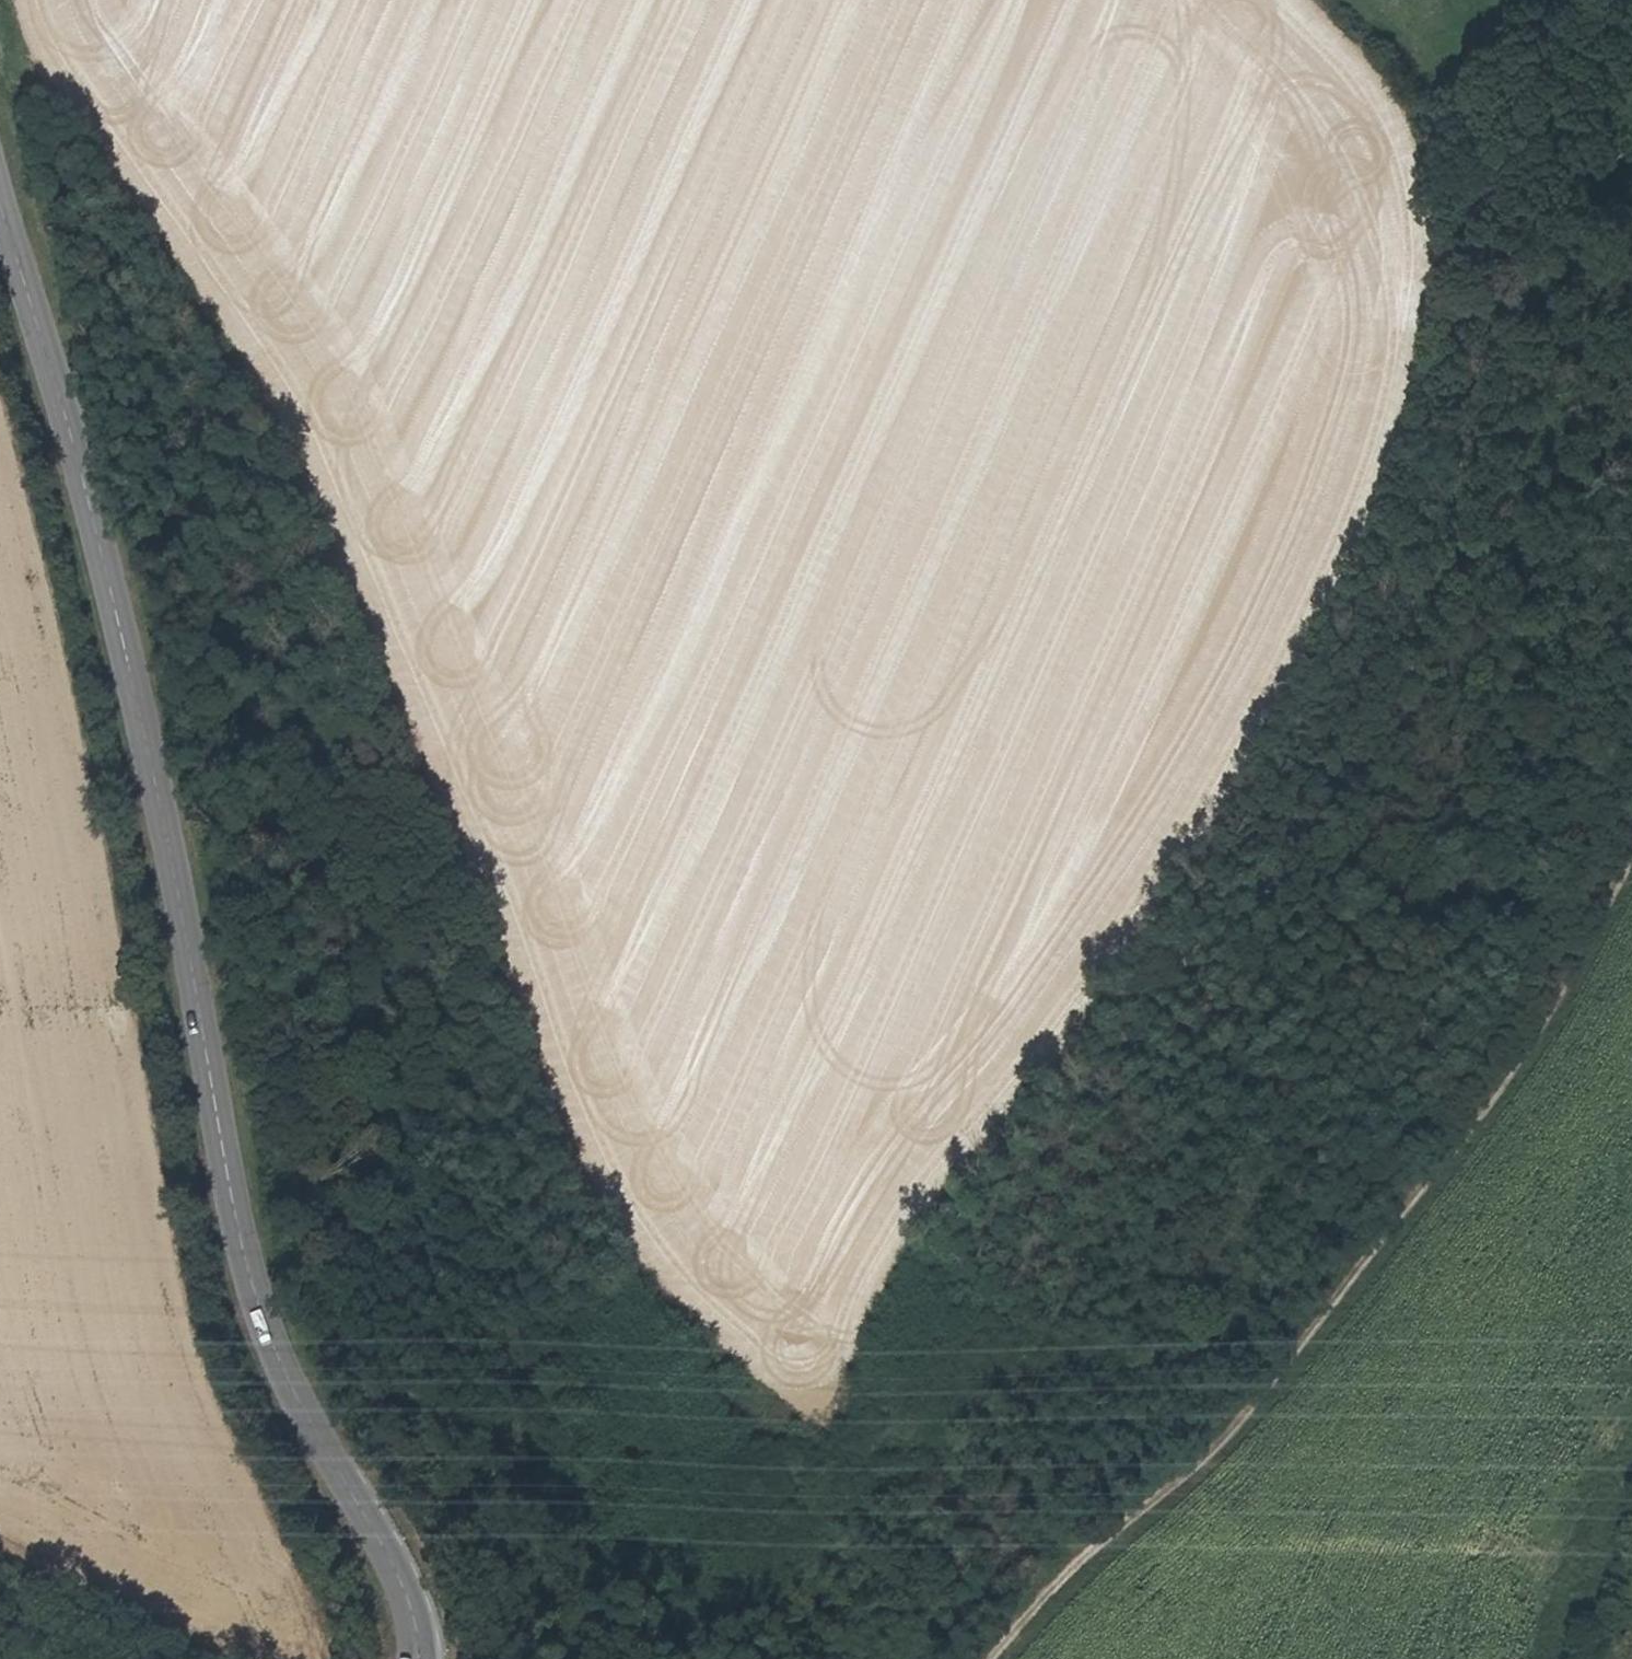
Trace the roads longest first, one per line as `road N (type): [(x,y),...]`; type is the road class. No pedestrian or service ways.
road 1 (secondary): [(0,187),(163,864),(240,1284),(290,1402),(412,1624),(417,1658)]
road 2 (track): [(969,1658),(1018,1601),(1226,1437),(1559,1016),(1631,862)]

